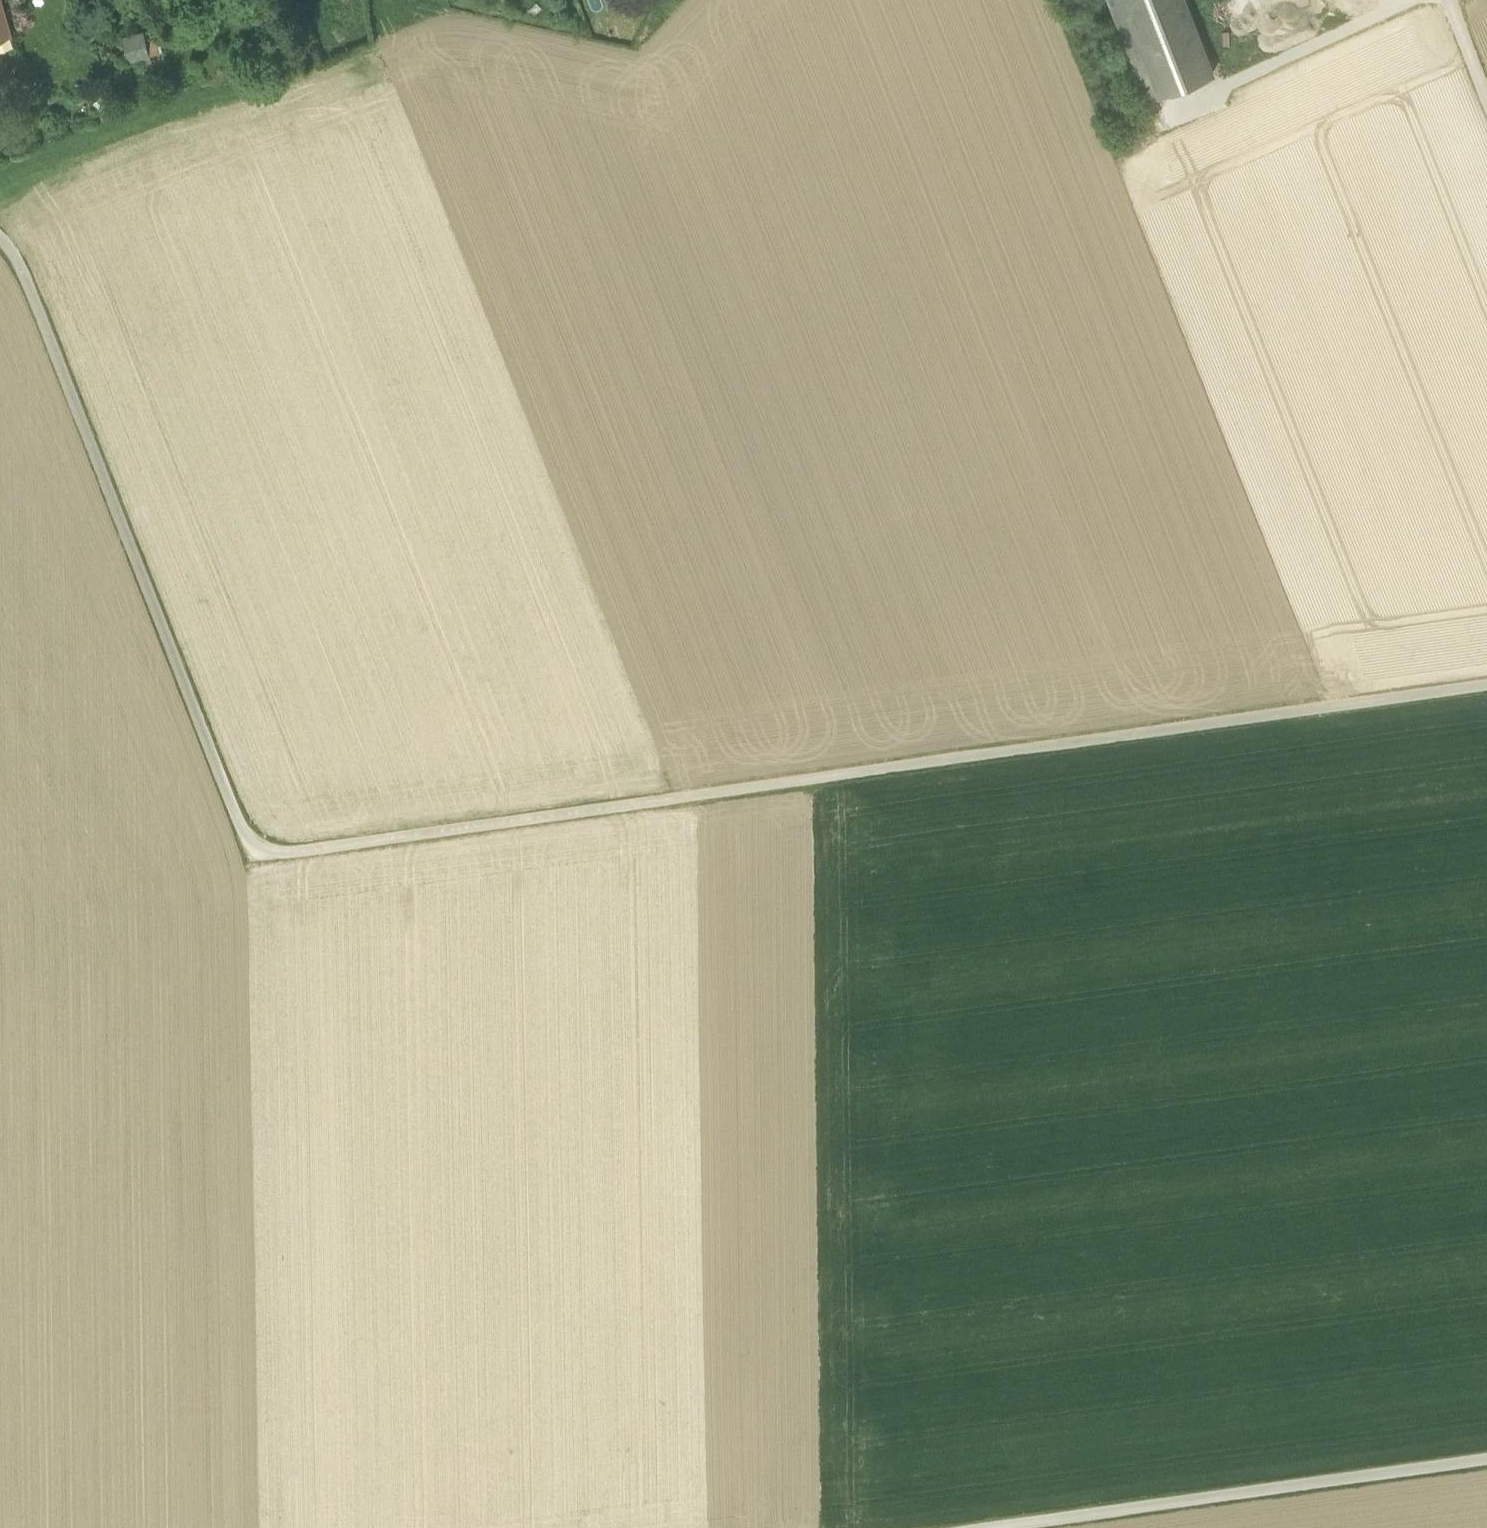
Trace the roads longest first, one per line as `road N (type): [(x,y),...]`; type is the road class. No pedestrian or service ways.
road 1 (unclassified): [(1486,684),(251,858),(11,243),(0,235)]
road 2 (track): [(1001,1527),(1486,1459)]

